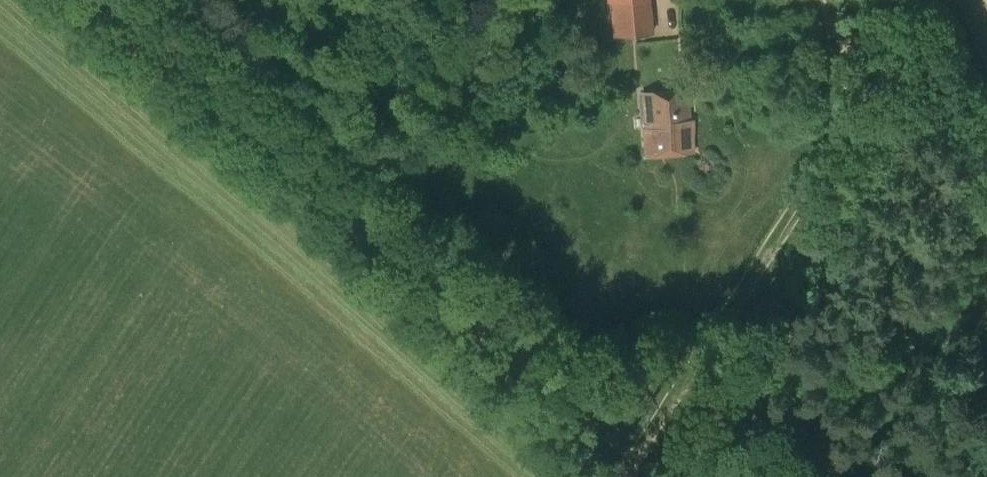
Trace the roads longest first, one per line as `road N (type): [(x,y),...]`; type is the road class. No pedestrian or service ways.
road 1 (track): [(637,459),(122,0)]
road 2 (track): [(824,0),(850,103),(839,144),(637,459)]

